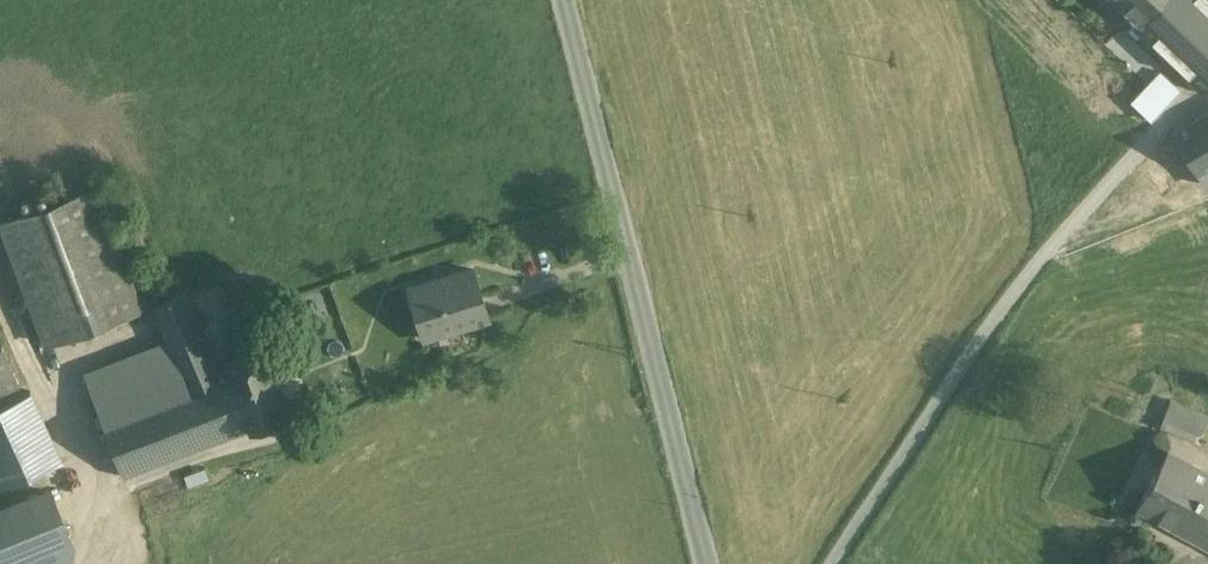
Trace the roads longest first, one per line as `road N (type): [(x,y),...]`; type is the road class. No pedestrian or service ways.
road 1 (unclassified): [(710,563),(564,0)]

